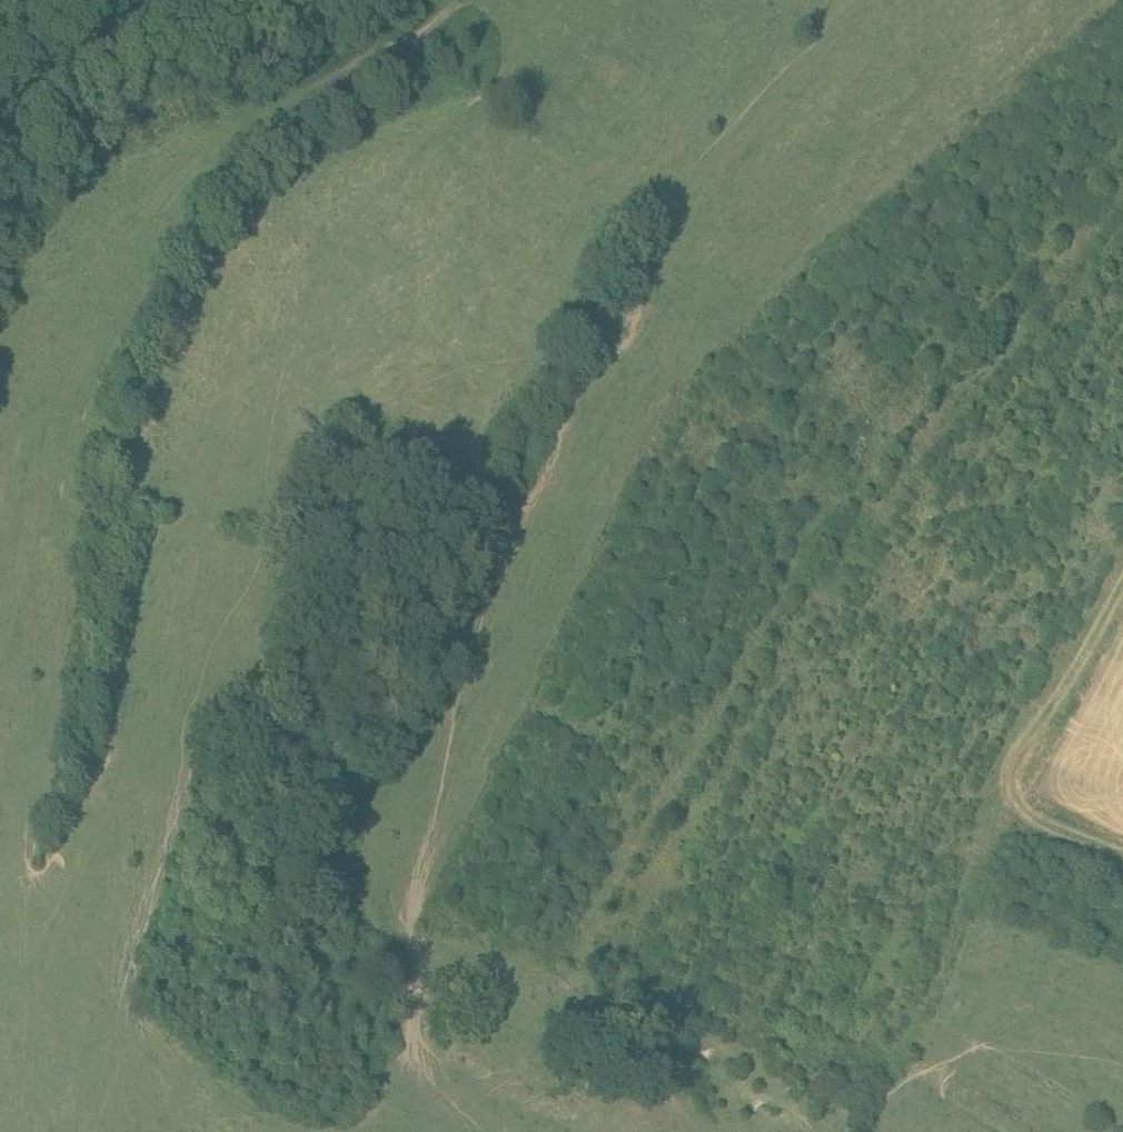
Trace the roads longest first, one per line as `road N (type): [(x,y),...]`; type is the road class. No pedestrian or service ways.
road 1 (track): [(1006,804),(1014,762),(1122,585)]
road 2 (track): [(609,926),(603,948),(609,986),(723,1131)]
road 3 (track): [(1006,804),(1122,851)]

